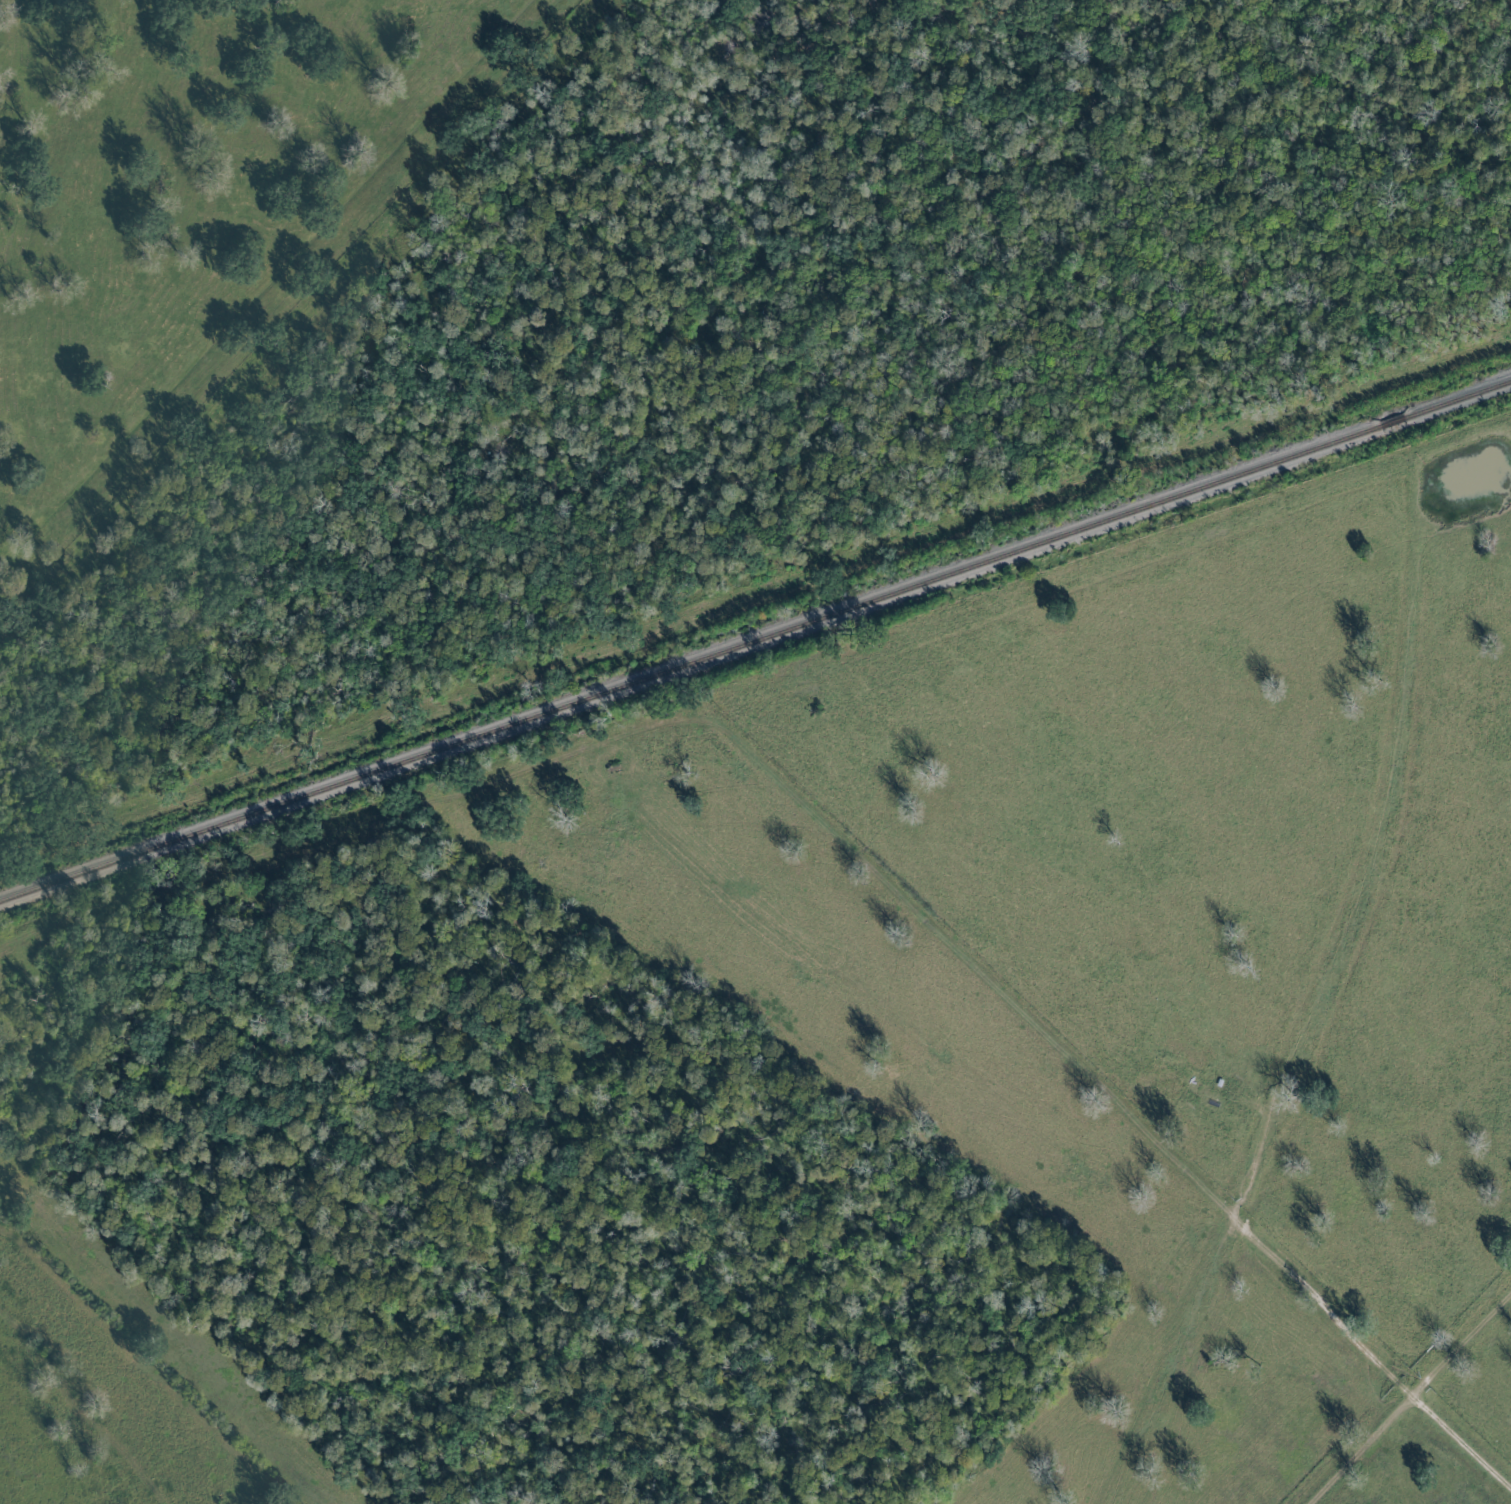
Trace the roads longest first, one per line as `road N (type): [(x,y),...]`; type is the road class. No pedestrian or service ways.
road 1 (track): [(542,0),(0,579)]
road 2 (residential): [(1306,1503),(1510,1292)]
road 3 (residential): [(1510,1483),(1412,1391)]

